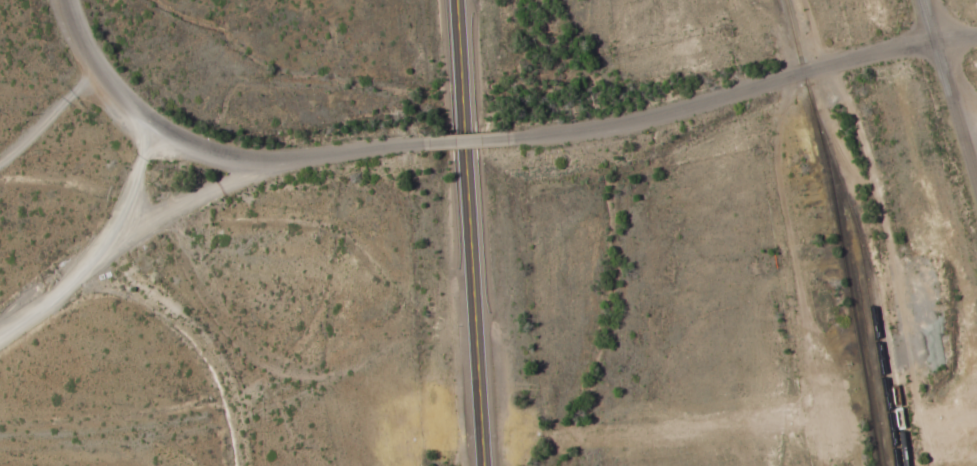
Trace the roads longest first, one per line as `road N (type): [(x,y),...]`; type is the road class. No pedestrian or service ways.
road 1 (residential): [(976,36),(936,37),(637,121),(511,138)]
road 2 (trunk): [(483,465),(457,0)]
road 3 (residential): [(421,143),(260,159),(210,149),(119,89),(87,43),(73,0)]
road 4 (residential): [(971,162),(924,0)]

